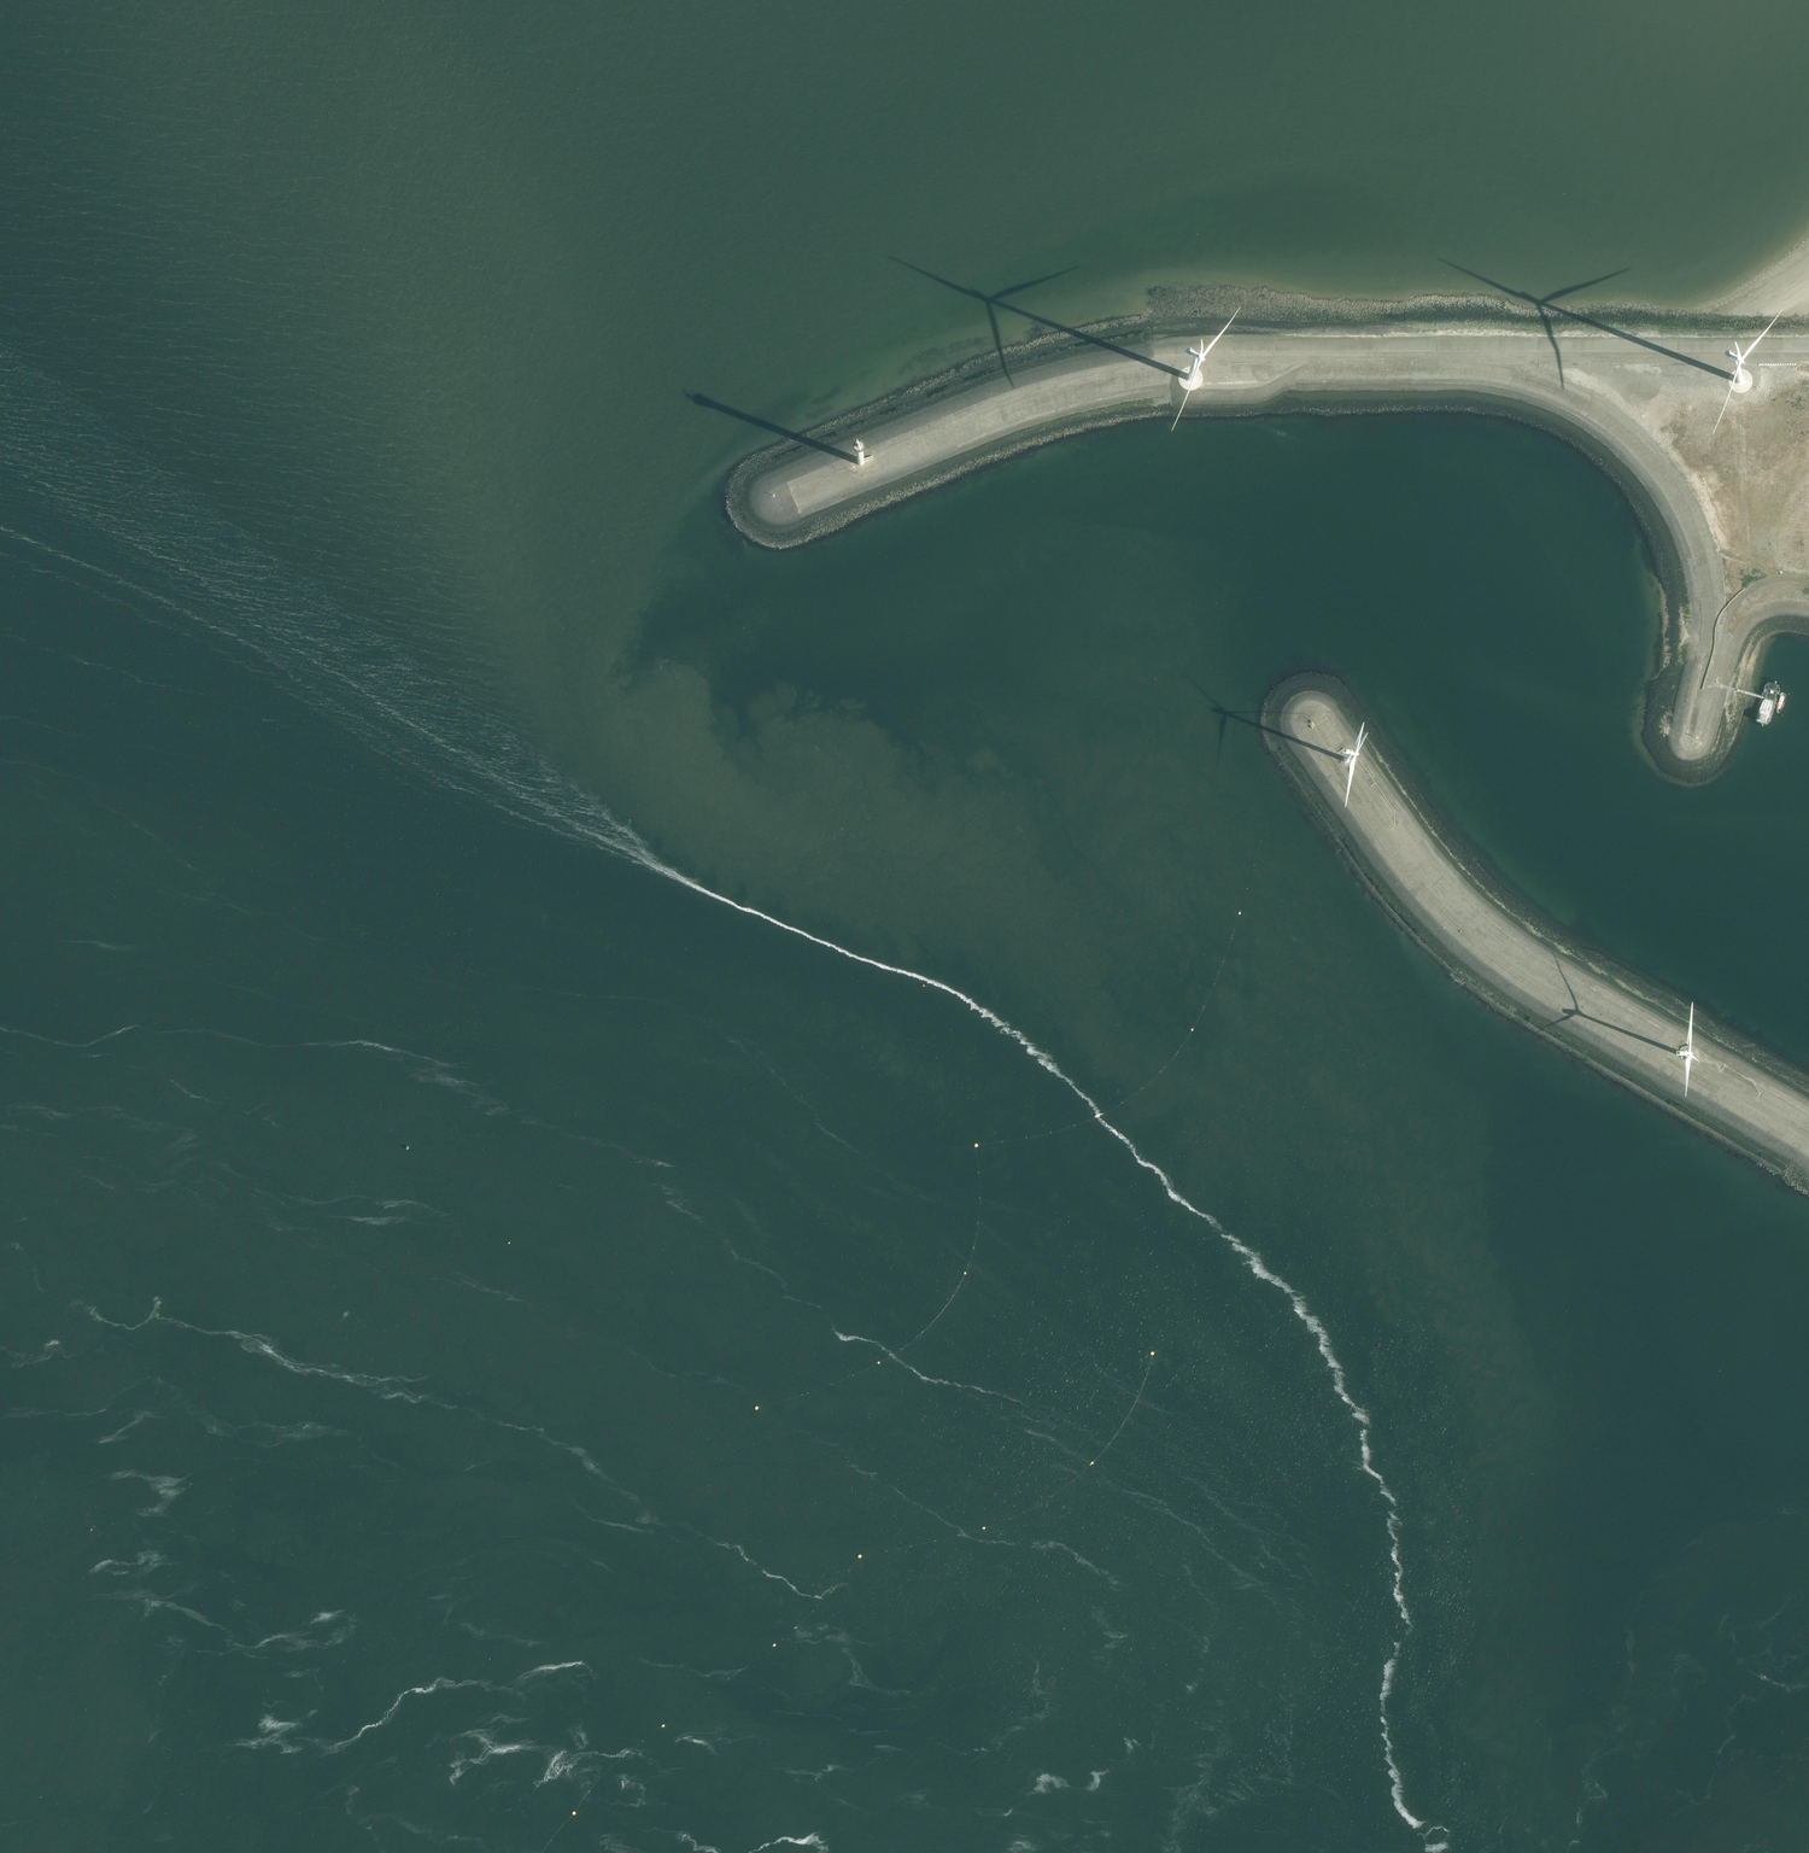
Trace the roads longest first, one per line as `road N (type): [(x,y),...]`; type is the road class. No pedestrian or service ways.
road 1 (unclassified): [(1808,1155),(1468,944),(1374,842),(1294,725),(1296,714),(1308,705),(1326,709),(1461,893),(1526,946),(1808,1111)]

